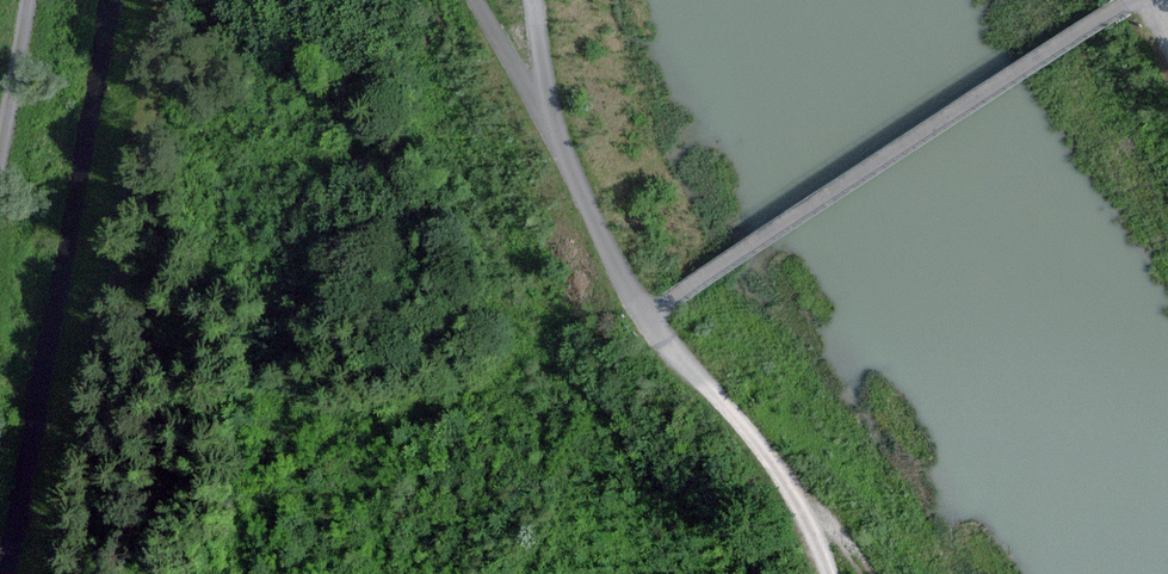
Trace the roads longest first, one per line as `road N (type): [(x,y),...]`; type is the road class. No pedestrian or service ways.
road 1 (track): [(678,302),(1135,0)]
road 2 (track): [(652,320),(556,116),(483,0)]
road 3 (track): [(837,573),(816,520),(774,458),(652,320)]
road 4 (track): [(0,225),(38,0)]

